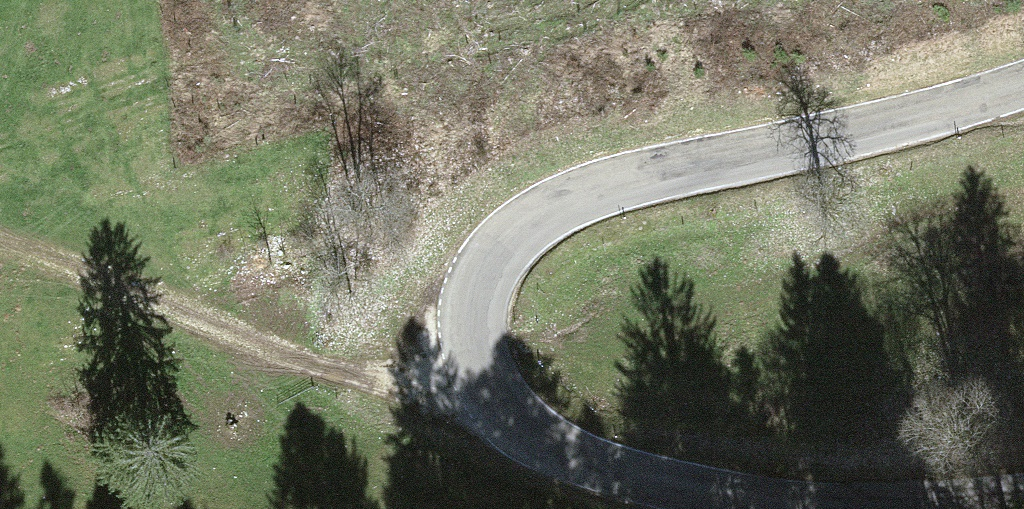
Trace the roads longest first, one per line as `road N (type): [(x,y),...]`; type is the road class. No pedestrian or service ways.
road 1 (tertiary): [(1023,453),(744,474),(617,465),(576,450),(511,399),(486,327),(500,262),(527,230),(604,185),(833,138),(1023,84)]
road 2 (track): [(0,240),(202,331),(511,399)]

